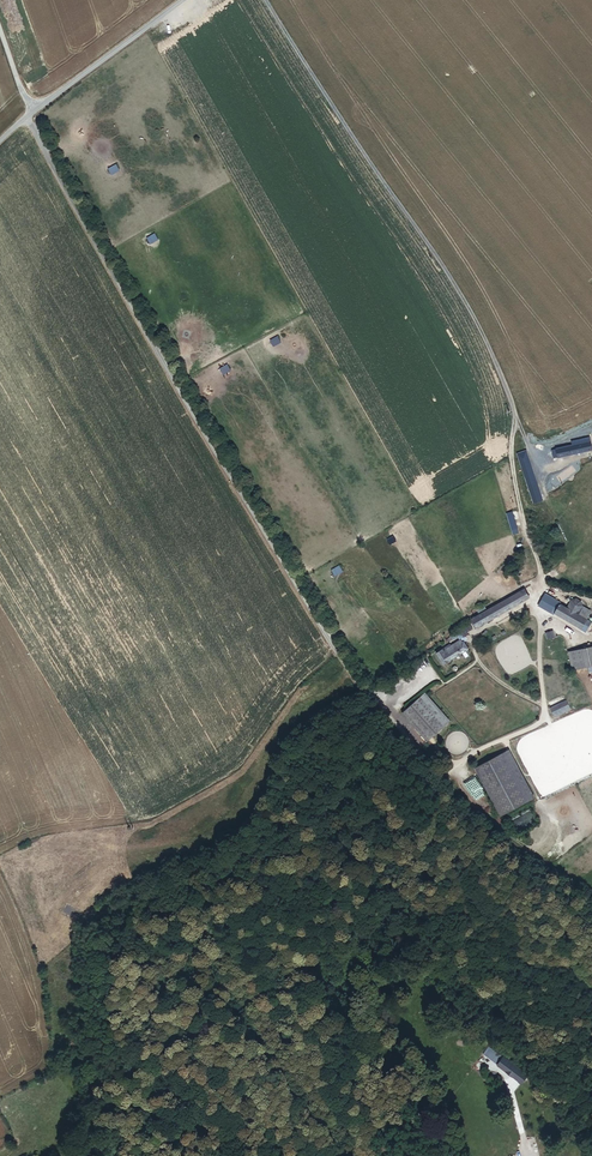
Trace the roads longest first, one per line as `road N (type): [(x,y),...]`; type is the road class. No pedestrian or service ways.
road 1 (unclassified): [(28,115),(175,389),(341,664),(387,720)]
road 2 (track): [(539,593),(512,472),(516,415),(488,345),(266,0)]
road 3 (unclassified): [(28,115),(184,0)]

